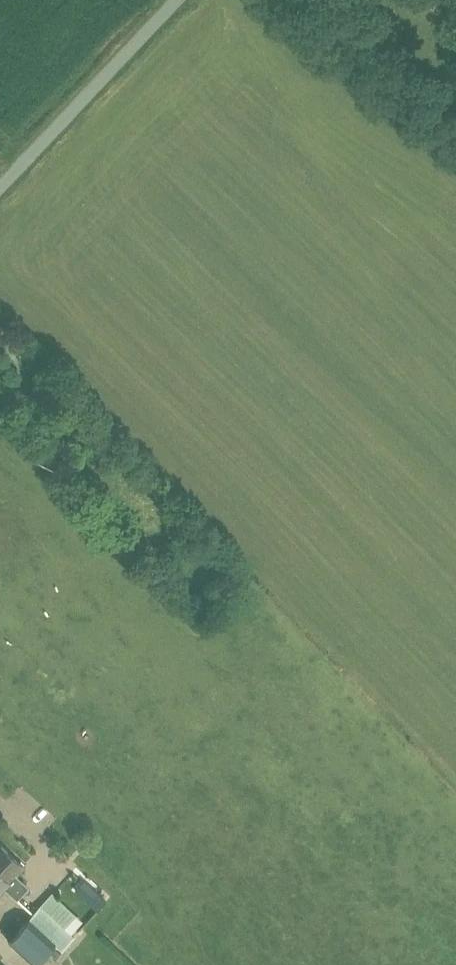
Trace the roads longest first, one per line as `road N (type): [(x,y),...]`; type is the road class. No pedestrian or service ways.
road 1 (unclassified): [(0,192),(182,0)]

